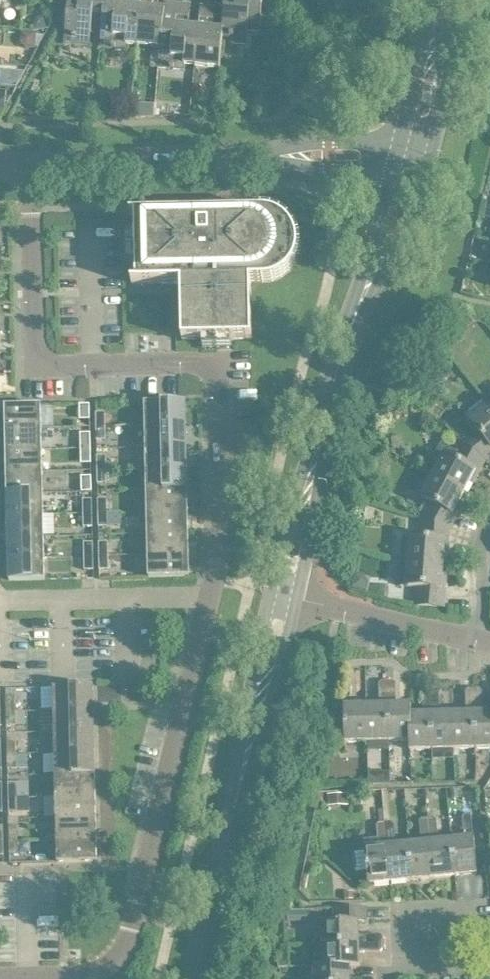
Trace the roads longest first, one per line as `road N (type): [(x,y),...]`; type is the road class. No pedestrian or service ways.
road 1 (residential): [(75,975),(107,964),(129,937),(220,541),(218,362),(34,362),(29,165)]
road 2 (tertiary): [(191,978),(255,711)]
road 3 (residential): [(274,156),(29,165)]
road 4 (tertiary): [(315,459),(372,272)]
road 5 (residential): [(478,636),(294,598)]
road 6 (tertiary): [(422,162),(438,96),(432,10)]
road 7 (tertiary): [(294,598),(315,459)]
road 8 (tertiary): [(315,459),(270,592)]
road 9 (tertiary): [(432,10),(397,144)]
road 10 (residential): [(397,144),(329,143),(274,156)]
road 11 (tertiary): [(372,272),(401,233),(422,162)]
road 12 (residential): [(390,978),(391,959),(430,956),(489,975)]
road 13 (tertiary): [(270,592),(255,711)]

